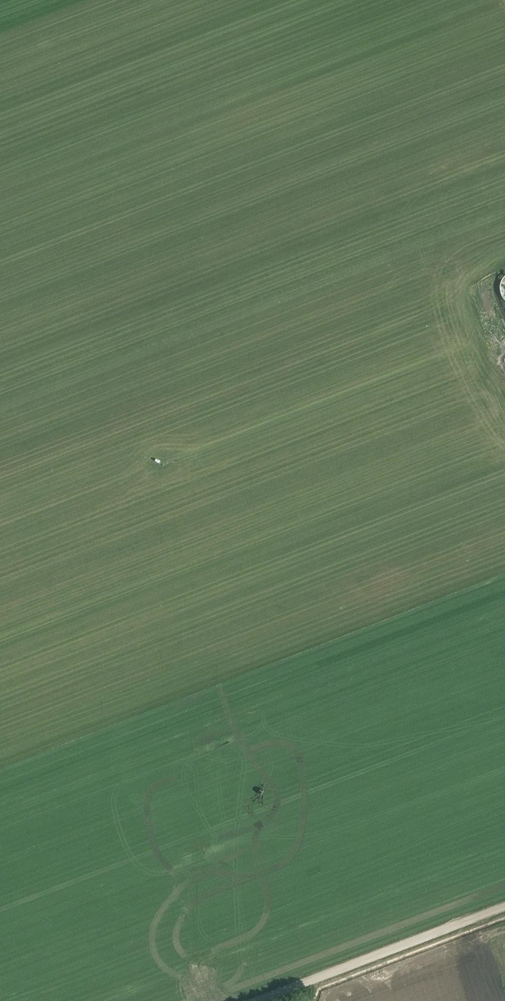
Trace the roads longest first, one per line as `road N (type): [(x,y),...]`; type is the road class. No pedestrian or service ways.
road 1 (track): [(504,908),(260,1000)]

